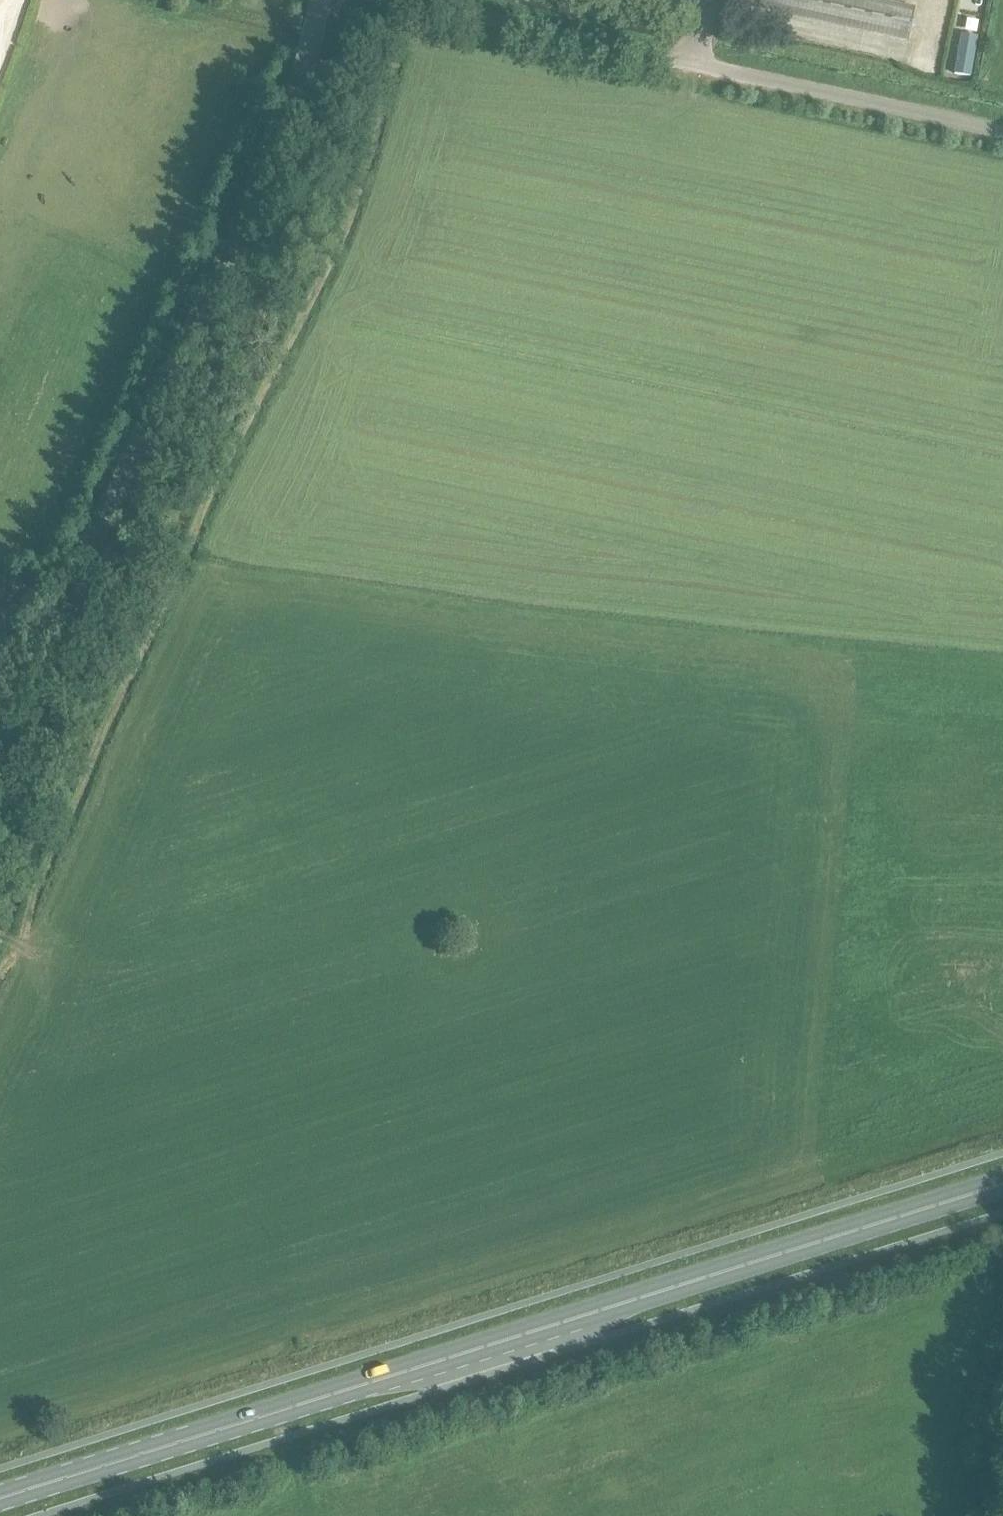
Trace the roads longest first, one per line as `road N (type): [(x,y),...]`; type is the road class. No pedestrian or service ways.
road 1 (primary): [(0,1500),(1002,1185)]
road 2 (tertiary): [(0,736),(245,225),(295,104),(320,0)]
road 3 (unclassified): [(1002,132),(406,0)]

